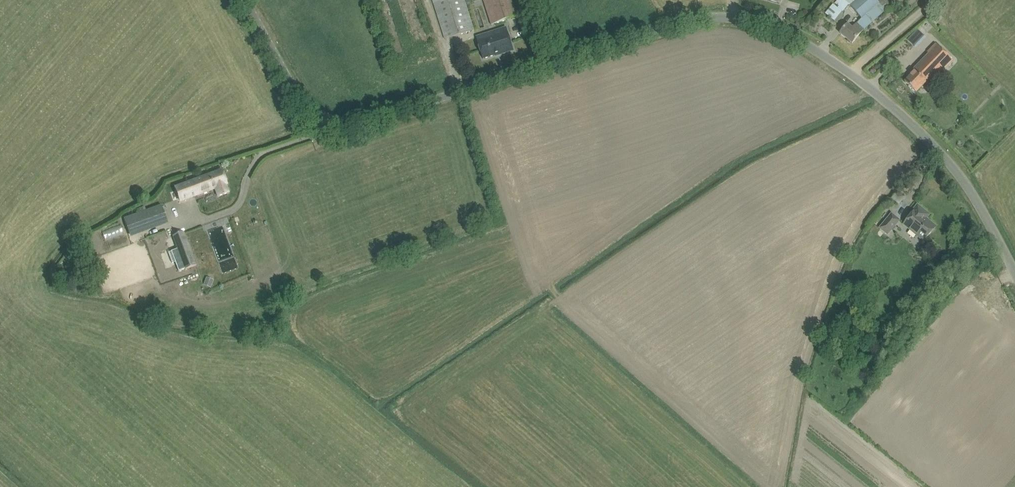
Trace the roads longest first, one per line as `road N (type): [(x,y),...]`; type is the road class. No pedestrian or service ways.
road 1 (unclassified): [(1014,283),(957,178),(852,77),(765,25),(706,21),(347,130),(329,128),(301,103),(242,0)]

